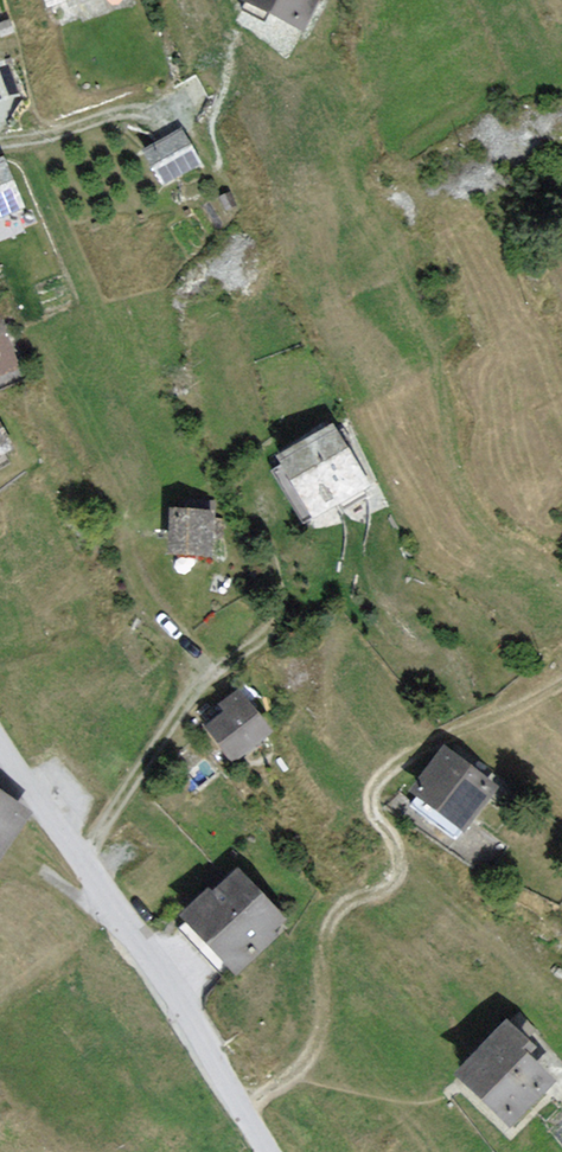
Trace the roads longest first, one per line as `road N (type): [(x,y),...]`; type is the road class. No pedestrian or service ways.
road 1 (track): [(244,1114),(311,1052),(321,1021),(323,950),(338,913),(399,882),(400,862),(375,804),(383,782),(464,720),(561,684)]
road 2 (unclassified): [(267,1151),(102,888),(0,746)]
road 3 (track): [(561,592),(499,551),(469,514),(451,472),(442,394),(393,263)]
road 4 (track): [(76,850),(94,840),(199,688),(275,619),(274,565)]

